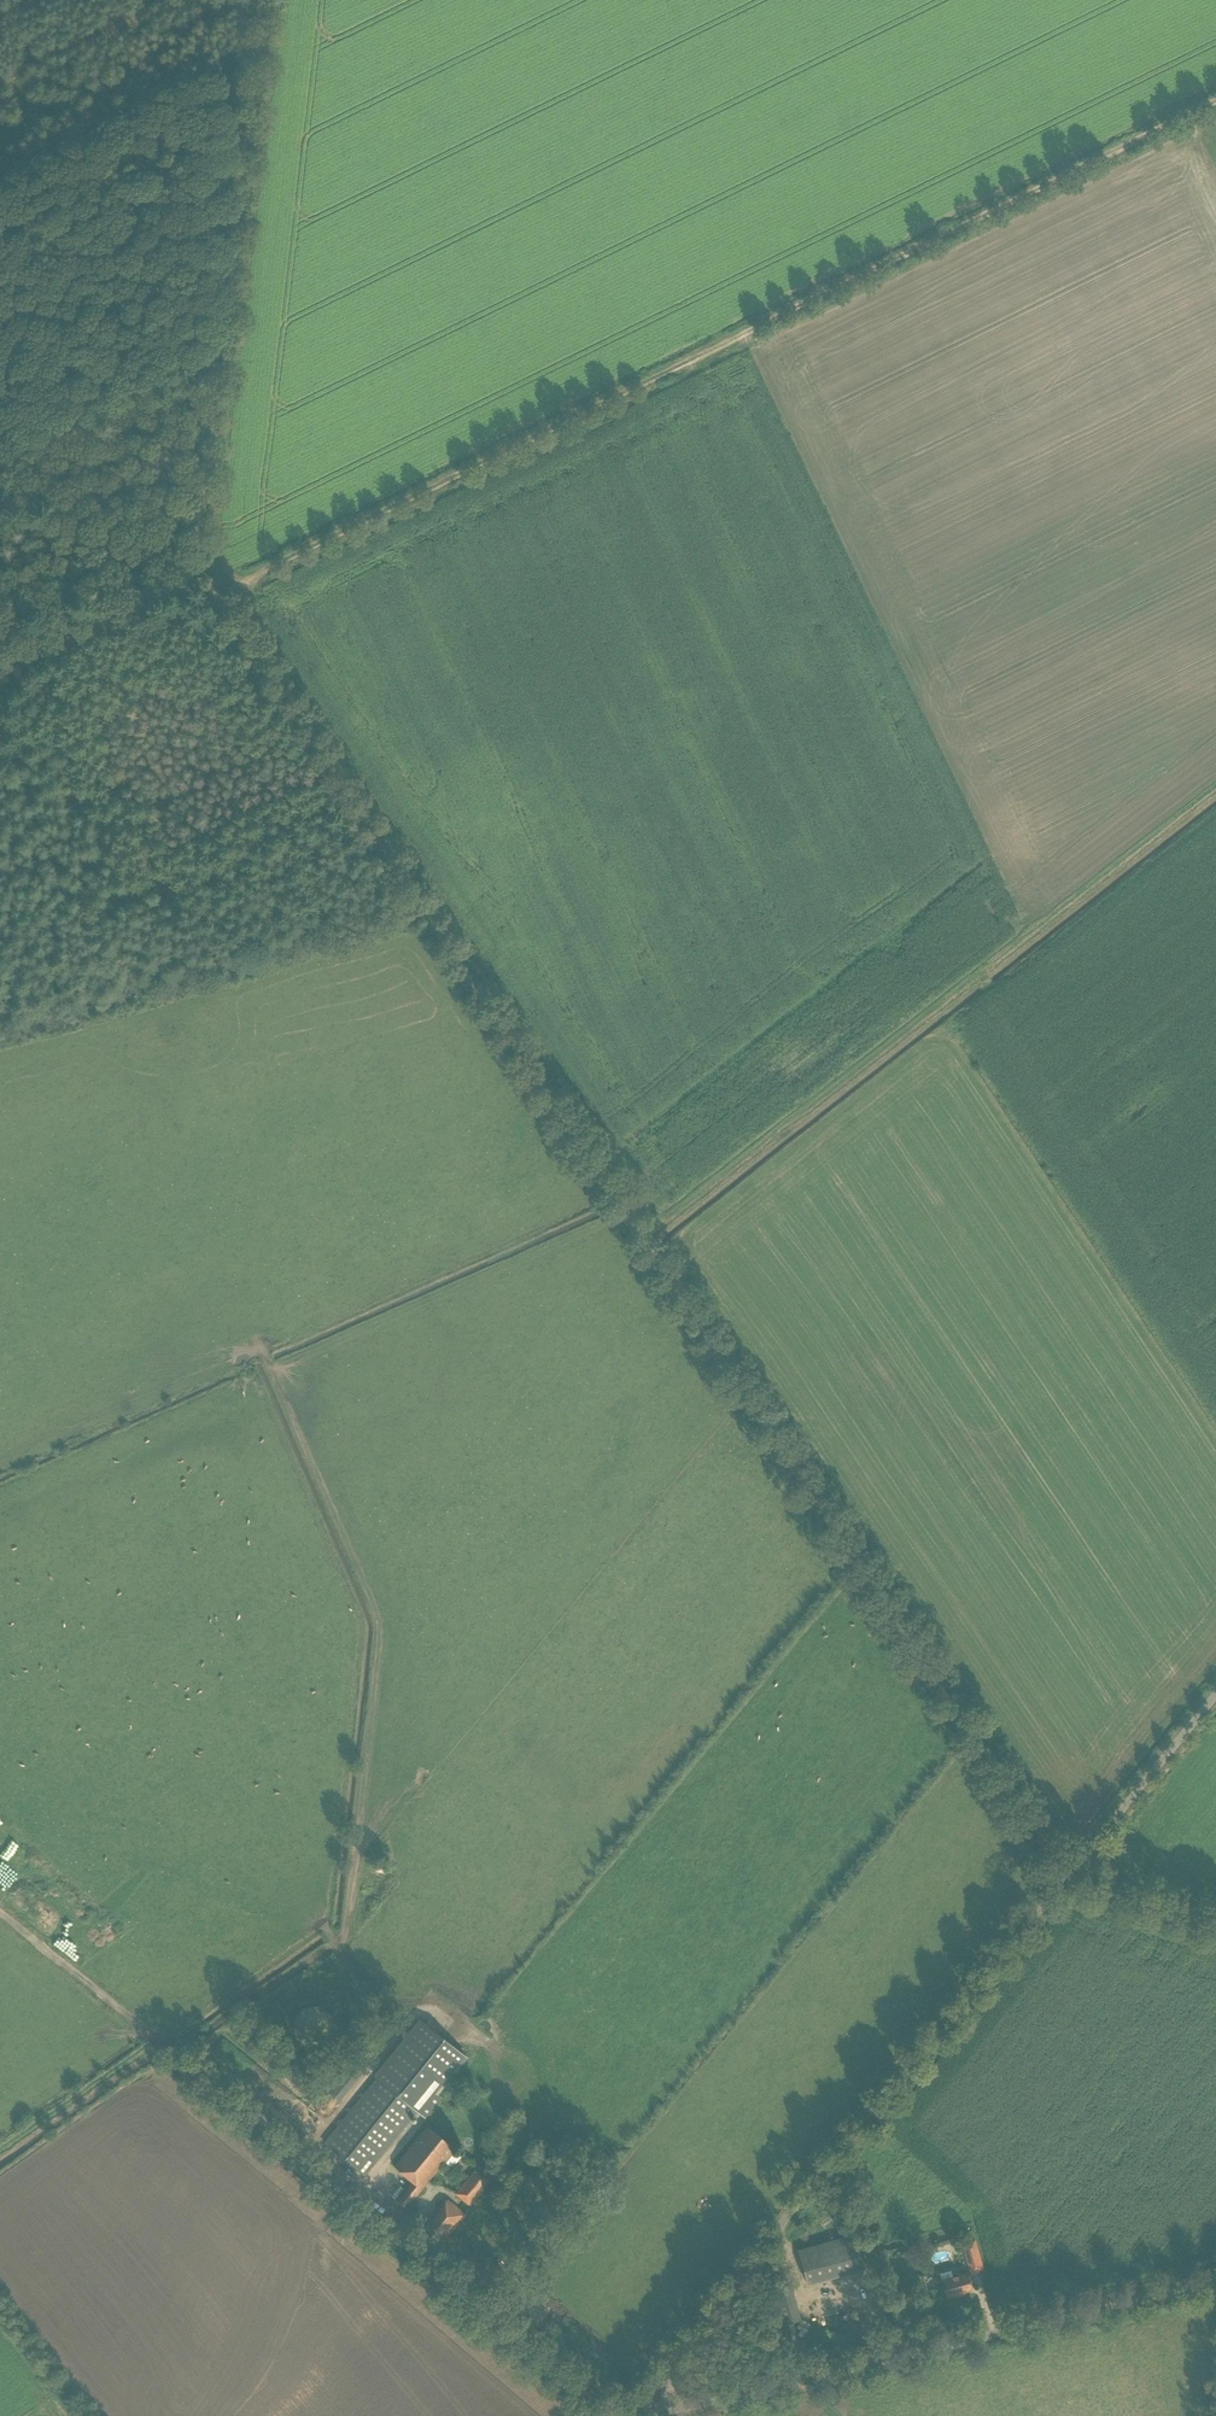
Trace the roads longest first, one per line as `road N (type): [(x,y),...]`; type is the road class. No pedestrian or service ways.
road 1 (track): [(210,595),(1215,104)]
road 2 (unclassified): [(664,2415),(673,2355),(1215,1693)]
road 3 (track): [(256,0),(188,555),(199,576)]
road 4 (unclassified): [(664,2415),(1215,2286)]
road 5 (track): [(296,2155),(0,1913)]
road 6 (track): [(0,170),(250,46)]
road 7 (track): [(199,576),(0,681)]
road 8 (track): [(153,2038),(0,2151)]

